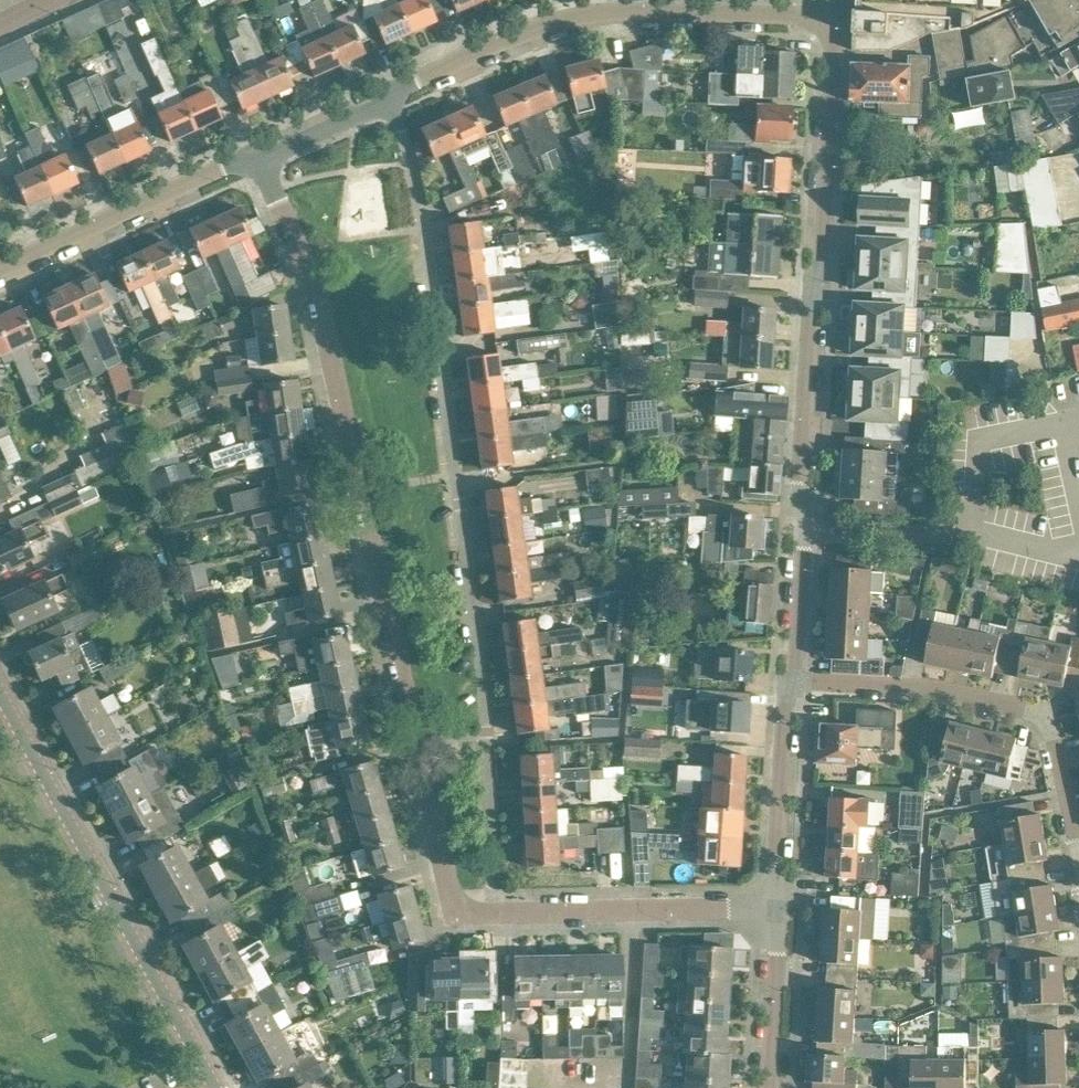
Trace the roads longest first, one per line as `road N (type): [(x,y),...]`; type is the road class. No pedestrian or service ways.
road 1 (residential): [(395,94),(424,226),(483,672),(495,913)]
road 2 (residential): [(258,159),(319,301),(447,879),(469,912),(495,913)]
road 3 (residential): [(803,528),(809,316),(821,262),(834,59),(828,33),(815,22)]
road 4 (tertiary): [(215,1087),(0,689)]
road 5 (residential): [(395,94),(531,31),(593,14),(796,15),(815,22)]
road 6 (unclassified): [(803,528),(973,534),(977,443),(1078,421)]
road 7 (residential): [(495,913),(777,909)]
road 8 (residential): [(0,268),(258,159)]
road 9 (residential): [(1043,717),(941,690),(792,683)]
road 10 (residential): [(777,909),(792,683)]
road 11 (residential): [(769,1087),(777,909)]
road 12 (residential): [(792,683),(803,528)]
road 13 (residential): [(258,159),(395,94)]
road 14 (residential): [(1078,848),(1043,717)]

